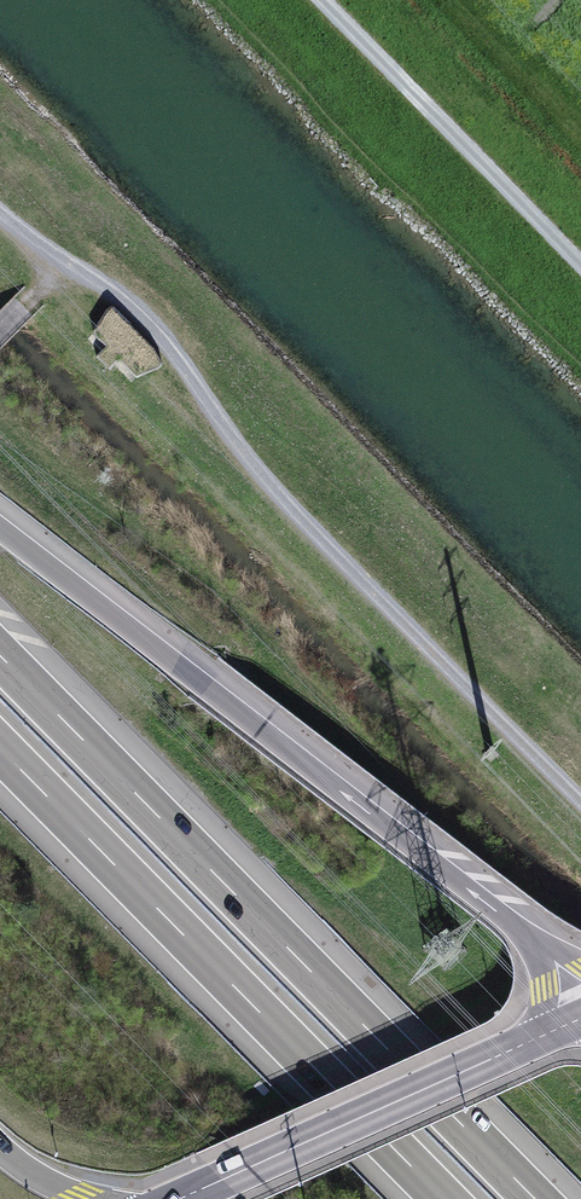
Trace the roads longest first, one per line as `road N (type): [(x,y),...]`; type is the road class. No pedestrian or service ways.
road 1 (track): [(580,803),(243,457),(139,310),(0,214)]
road 2 (motorway): [(534,1198),(0,657)]
road 3 (motorway): [(535,941),(0,526)]
road 4 (motorway): [(0,749),(443,1198)]
road 5 (track): [(321,0),(580,267)]
road 6 (primary): [(249,1168),(538,1038)]

